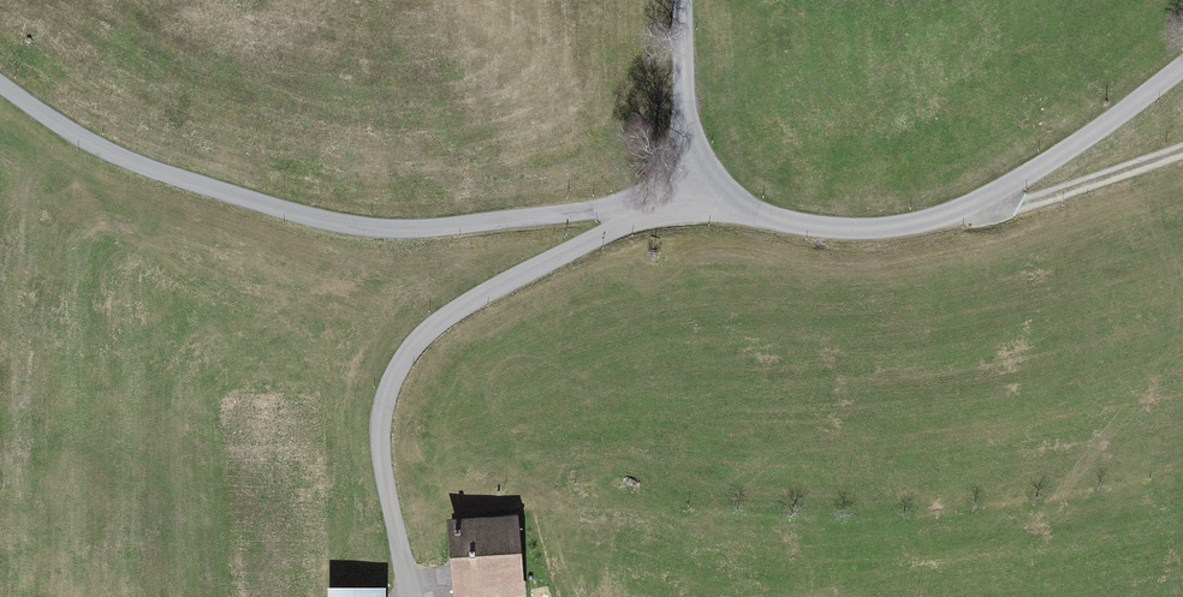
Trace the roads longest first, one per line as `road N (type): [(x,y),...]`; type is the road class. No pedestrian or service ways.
road 1 (residential): [(0,87),(90,146),(171,178),(321,219),(419,230),(640,206),(697,184)]
road 2 (residential): [(697,184),(759,216),(859,233),(934,221),(1071,156),(1182,77)]
road 3 (track): [(408,596),(378,434),(391,380),(414,342),(454,307),(628,223),(640,206)]
road 4 (track): [(996,198),(1182,145)]
road 5 (unclassified): [(697,184),(682,0)]

